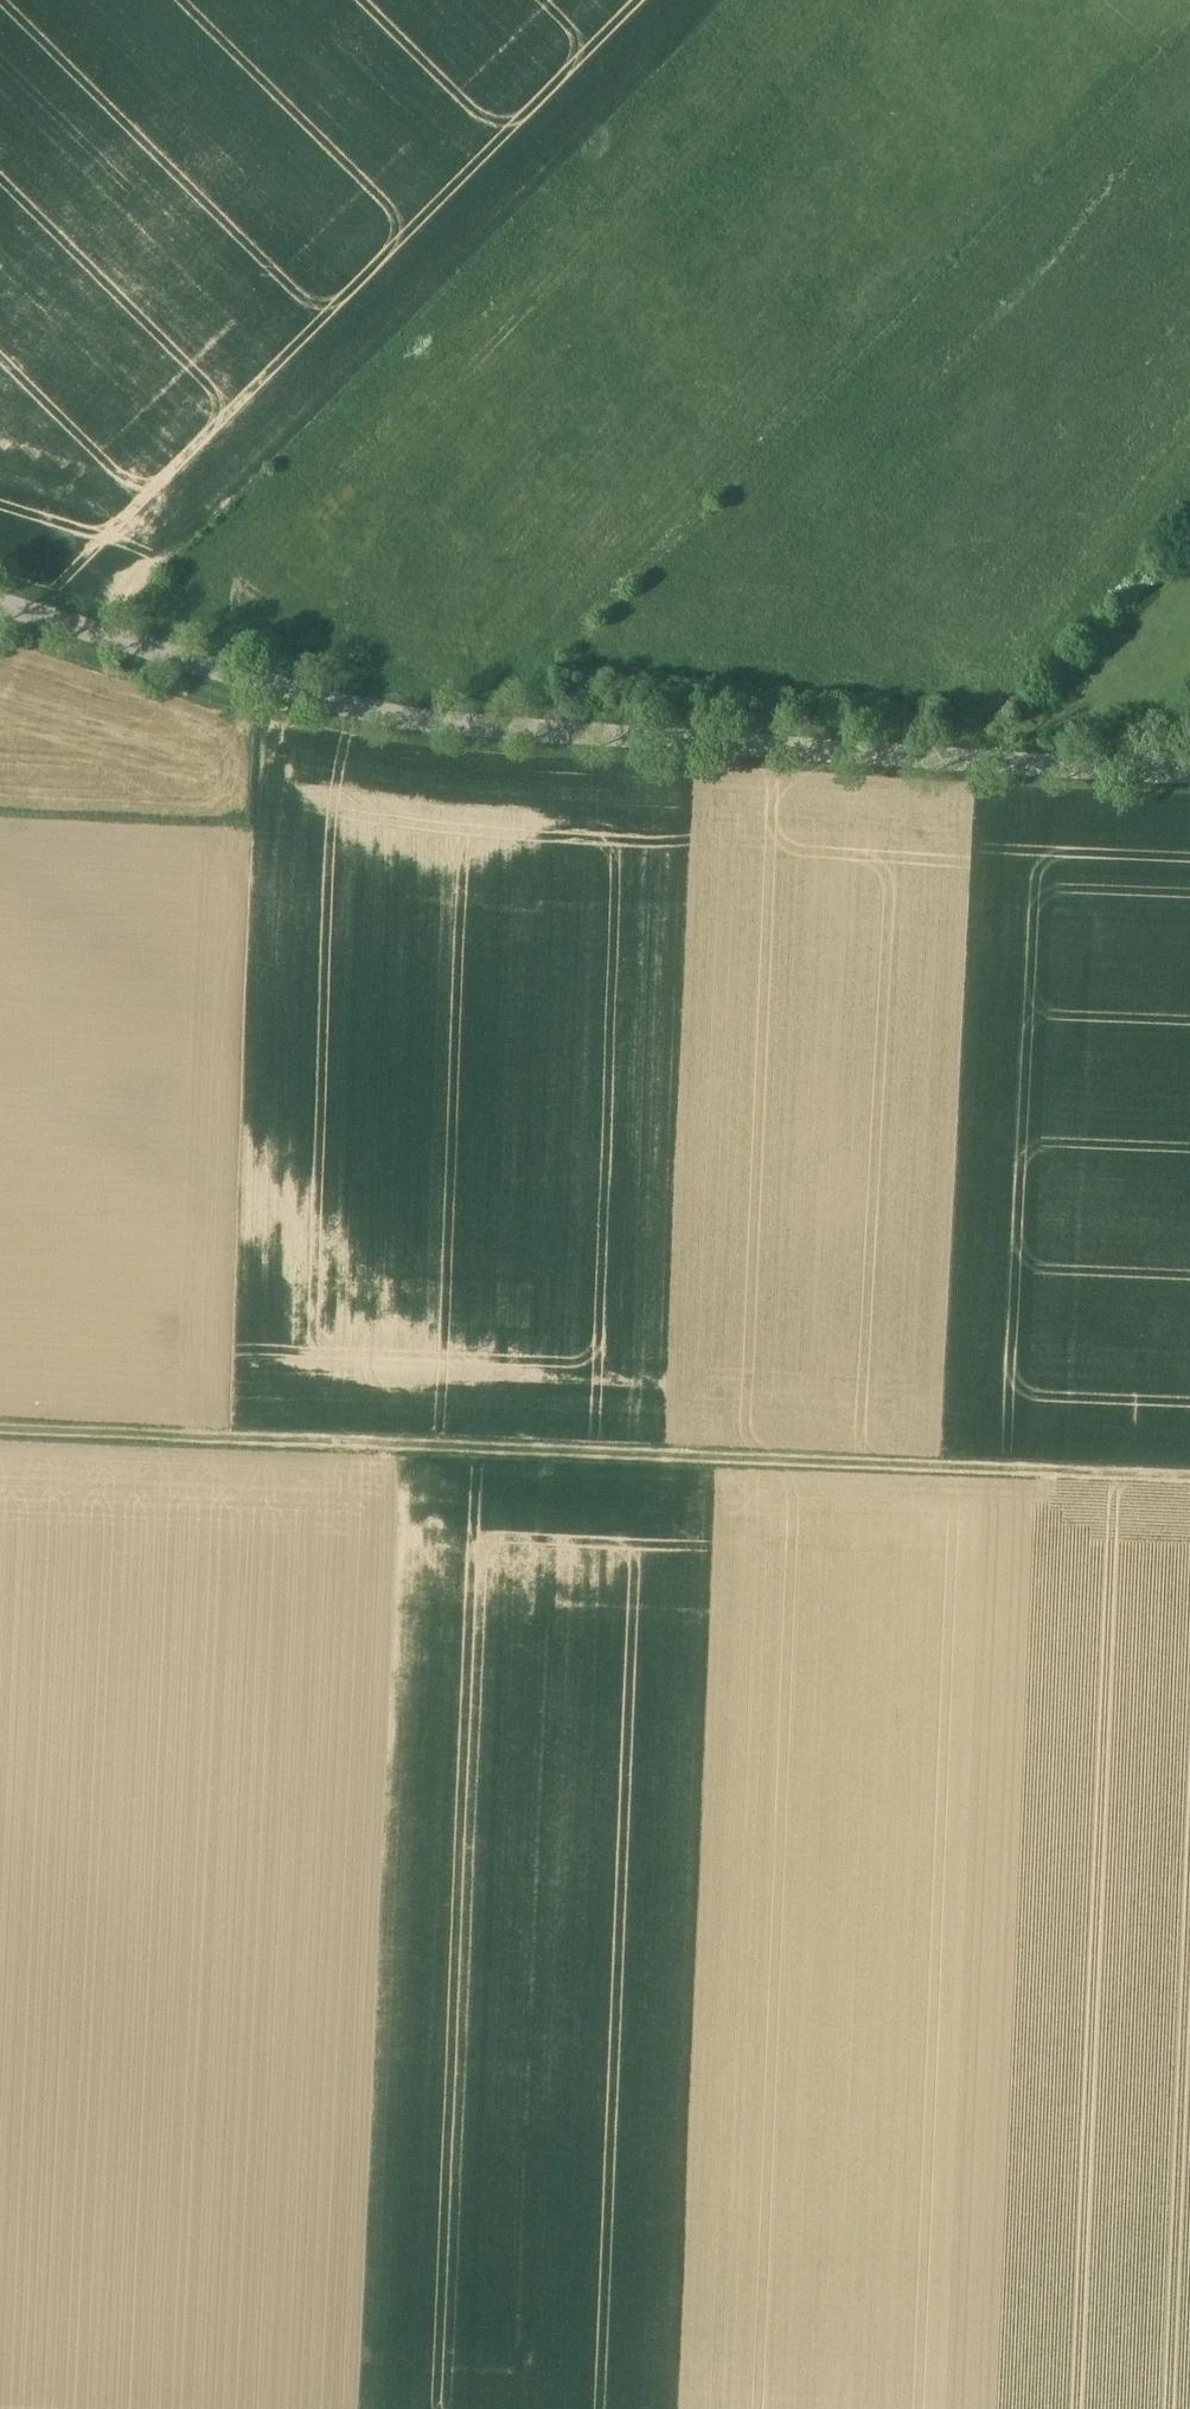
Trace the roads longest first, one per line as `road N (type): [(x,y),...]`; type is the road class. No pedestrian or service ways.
road 1 (unclassified): [(1189,773),(402,718),(0,604)]
road 2 (track): [(0,1439),(1189,1490)]

